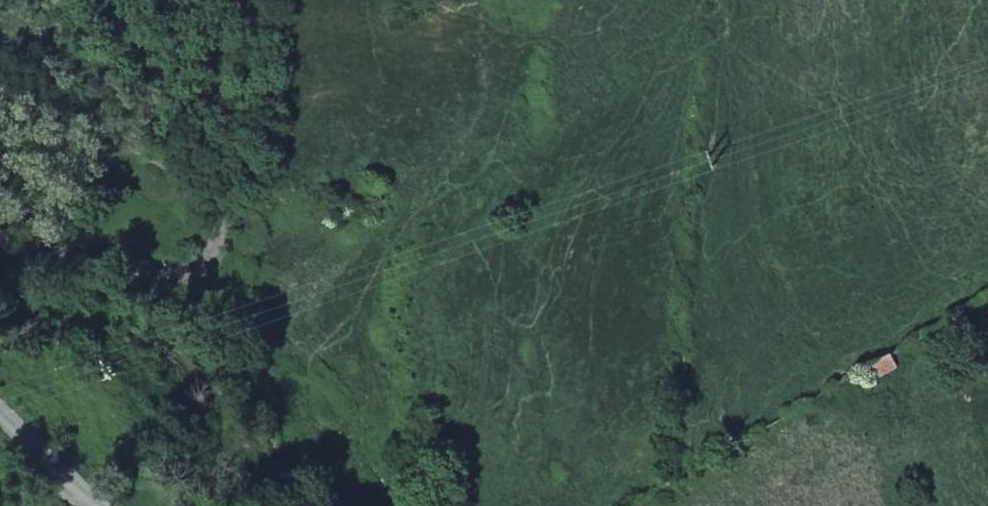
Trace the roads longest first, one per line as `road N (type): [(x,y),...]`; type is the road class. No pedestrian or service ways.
road 1 (residential): [(0,415),(100,505)]

